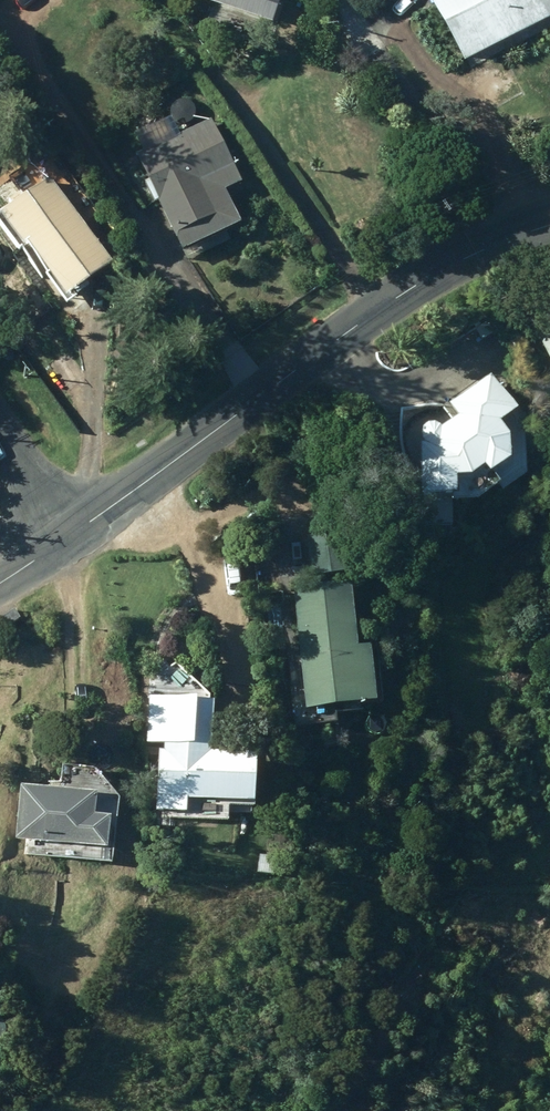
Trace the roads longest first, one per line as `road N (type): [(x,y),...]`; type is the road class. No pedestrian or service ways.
road 1 (tertiary): [(70,534),(422,282),(549,222)]
road 2 (residential): [(0,428),(70,534)]

